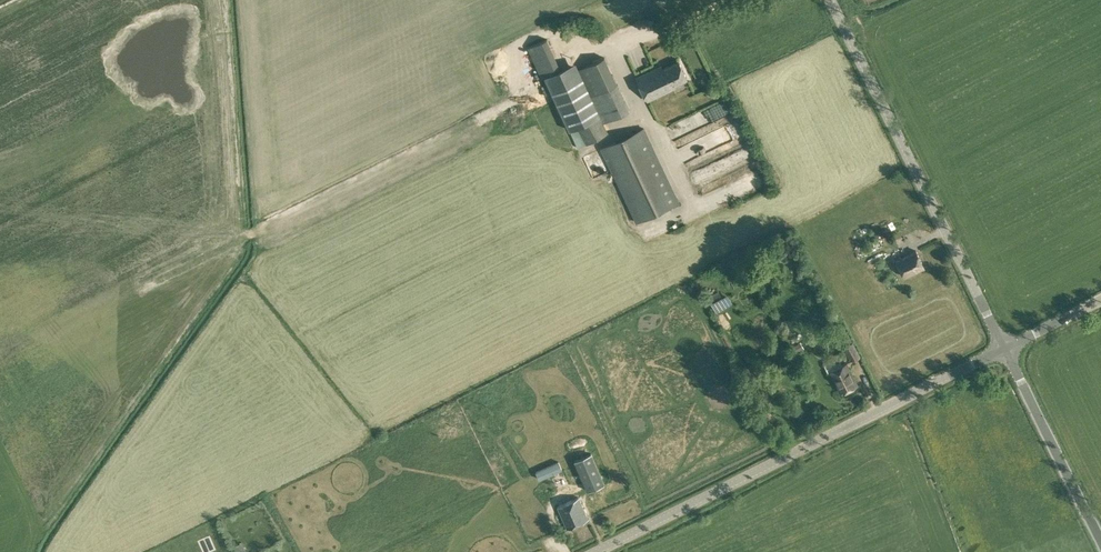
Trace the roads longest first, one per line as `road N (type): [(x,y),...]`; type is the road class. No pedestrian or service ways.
road 1 (tertiary): [(597,551),(1004,348)]
road 2 (tertiary): [(1004,348),(830,0)]
road 3 (tertiary): [(1100,543),(1004,348)]

